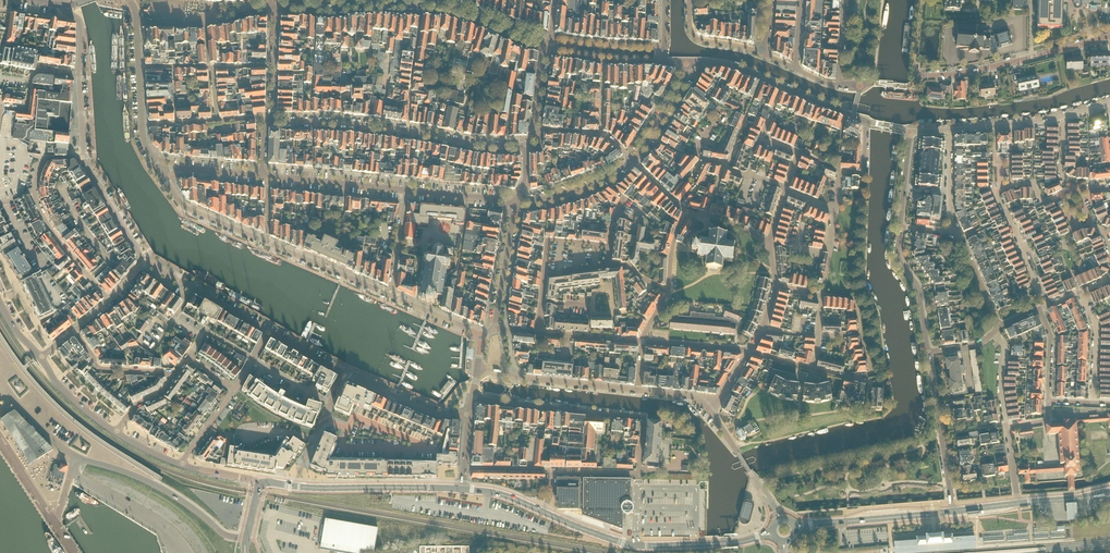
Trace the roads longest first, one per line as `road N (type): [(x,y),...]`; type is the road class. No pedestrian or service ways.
road 1 (residential): [(548,45),(431,6),(274,8)]
road 2 (residential): [(524,150),(368,126),(269,121)]
road 3 (residential): [(874,84),(909,87),(925,76),(1109,37)]
road 4 (secondary): [(773,533),(736,543),(642,546),(543,512)]
road 5 (unclassified): [(480,338),(266,242)]
road 6 (residential): [(639,475),(644,418),(473,397)]
road 7 (unclassified): [(79,458),(155,484),(221,533),(247,540)]
road 8 (secondary): [(463,489),(295,486)]
road 9 (tertiary): [(952,512),(928,352)]
road 10 (residential): [(638,390),(478,368)]
road 11 (secondary): [(795,527),(952,512)]
road 12 (residential): [(145,260),(269,332)]
road 13 (residential): [(406,191),(268,176)]
road 14 (residential): [(35,190),(55,236),(110,300)]
road 15 (residential): [(345,375),(435,414),(469,414)]
road 16 (tertiary): [(928,352),(917,288),(898,260),(900,228)]
road 17 (unclassified): [(266,242),(183,206),(162,173)]
road 18 (residential): [(494,329),(517,202)]
road 19 (residential): [(1045,307),(995,192)]
road 20 (residential): [(517,202),(585,187),(633,160)]
road 21 (residential): [(74,331),(100,370),(176,374)]
road 22 (residential): [(345,375),(295,486)]
road 23 (residential): [(84,158),(145,260)]

